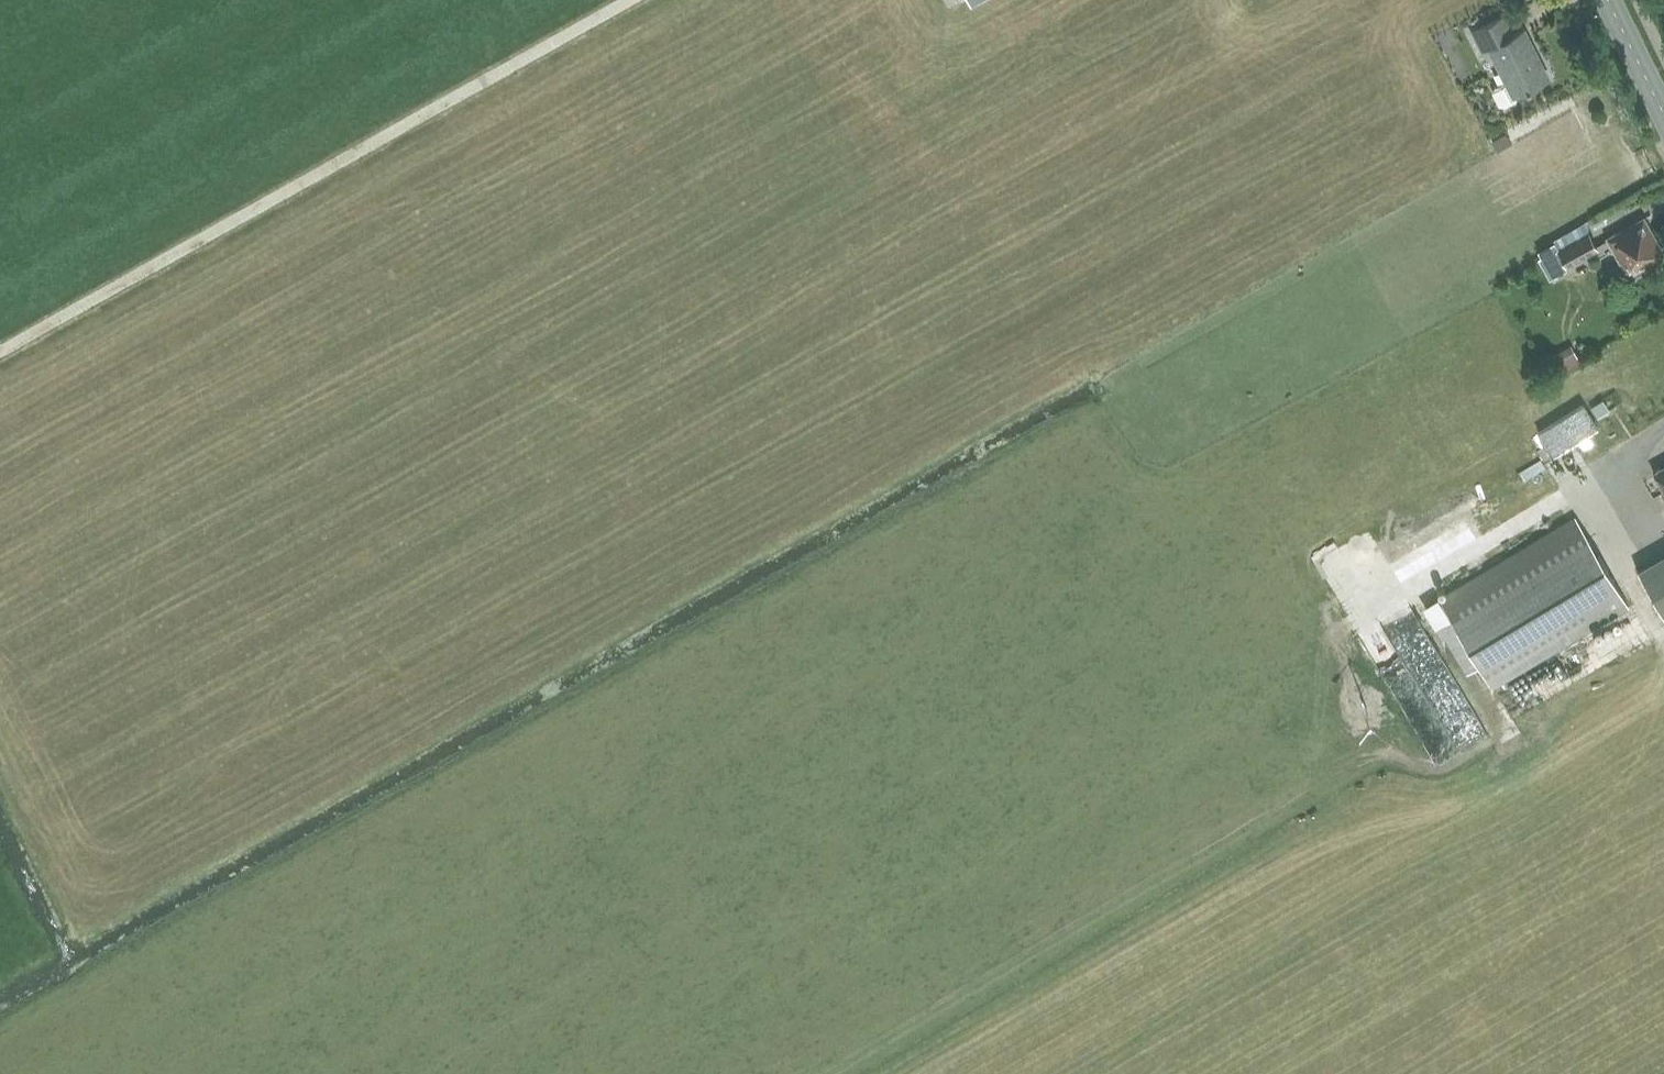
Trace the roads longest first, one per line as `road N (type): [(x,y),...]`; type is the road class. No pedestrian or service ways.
road 1 (tertiary): [(1663,111),(1611,0)]

